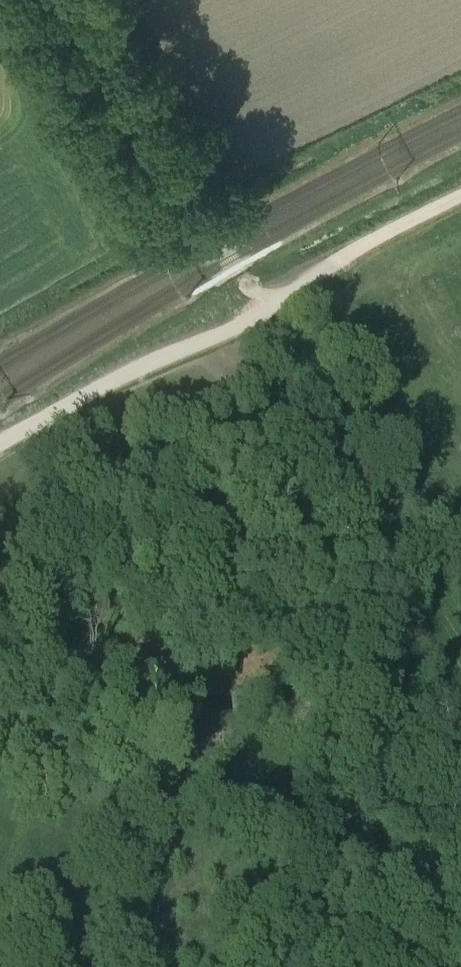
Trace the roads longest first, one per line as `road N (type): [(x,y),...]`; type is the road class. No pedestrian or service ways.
road 1 (track): [(0,442),(124,375),(234,329),(360,247),(460,196)]
road 2 (track): [(460,776),(374,794),(119,781),(49,768),(0,745)]
road 3 (track): [(0,584),(84,488),(124,476),(204,474),(248,456),(301,380)]
road 4 (track): [(263,312),(460,648)]
road 5 (track): [(69,0),(194,206)]
road 6 (track): [(245,787),(247,966)]

